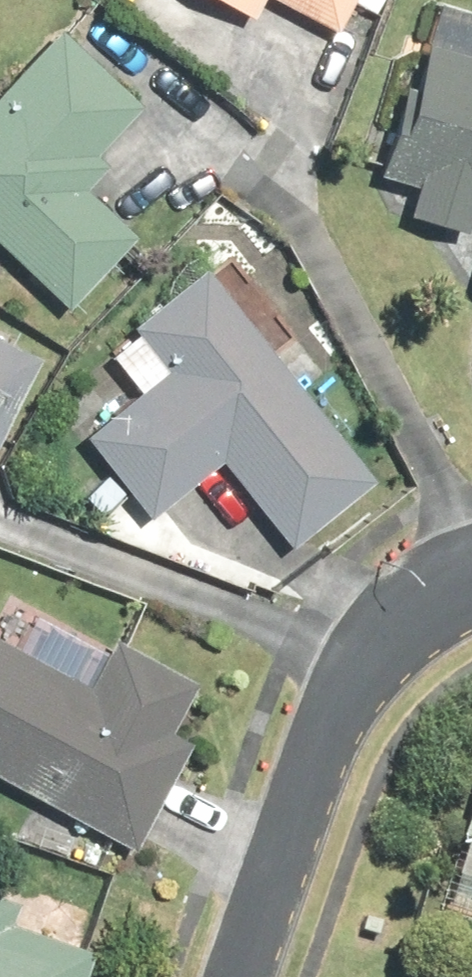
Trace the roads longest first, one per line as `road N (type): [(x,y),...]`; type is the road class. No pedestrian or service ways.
road 1 (residential): [(471,578),(388,626),(339,705),(248,976)]

